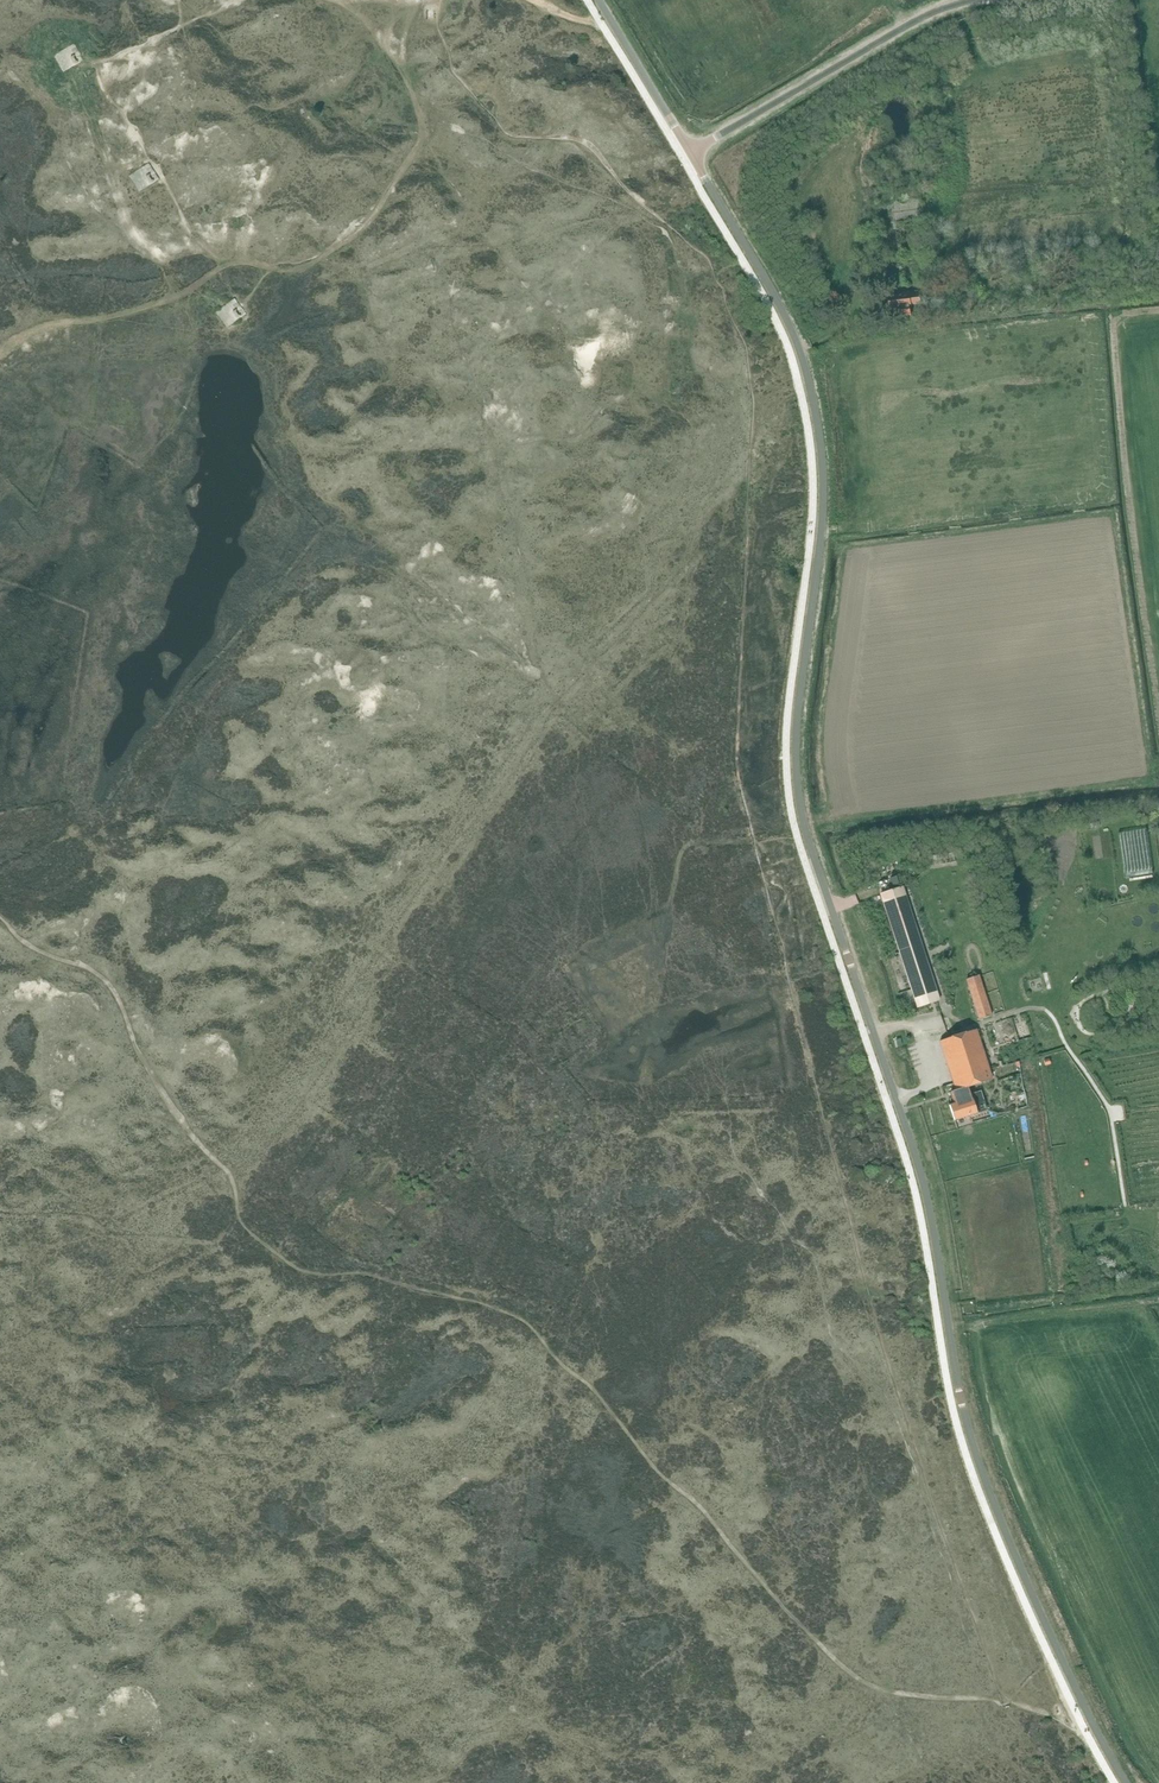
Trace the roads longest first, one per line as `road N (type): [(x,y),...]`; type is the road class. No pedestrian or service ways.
road 1 (unclassified): [(1124,1782),(1066,1671),(968,1432),(919,1172),(801,821),(794,738),(820,535),(816,431),(795,347),(692,155)]
road 2 (unclassified): [(692,155),(906,29),(949,8),(996,0)]
road 3 (unclassified): [(692,155),(599,0)]

